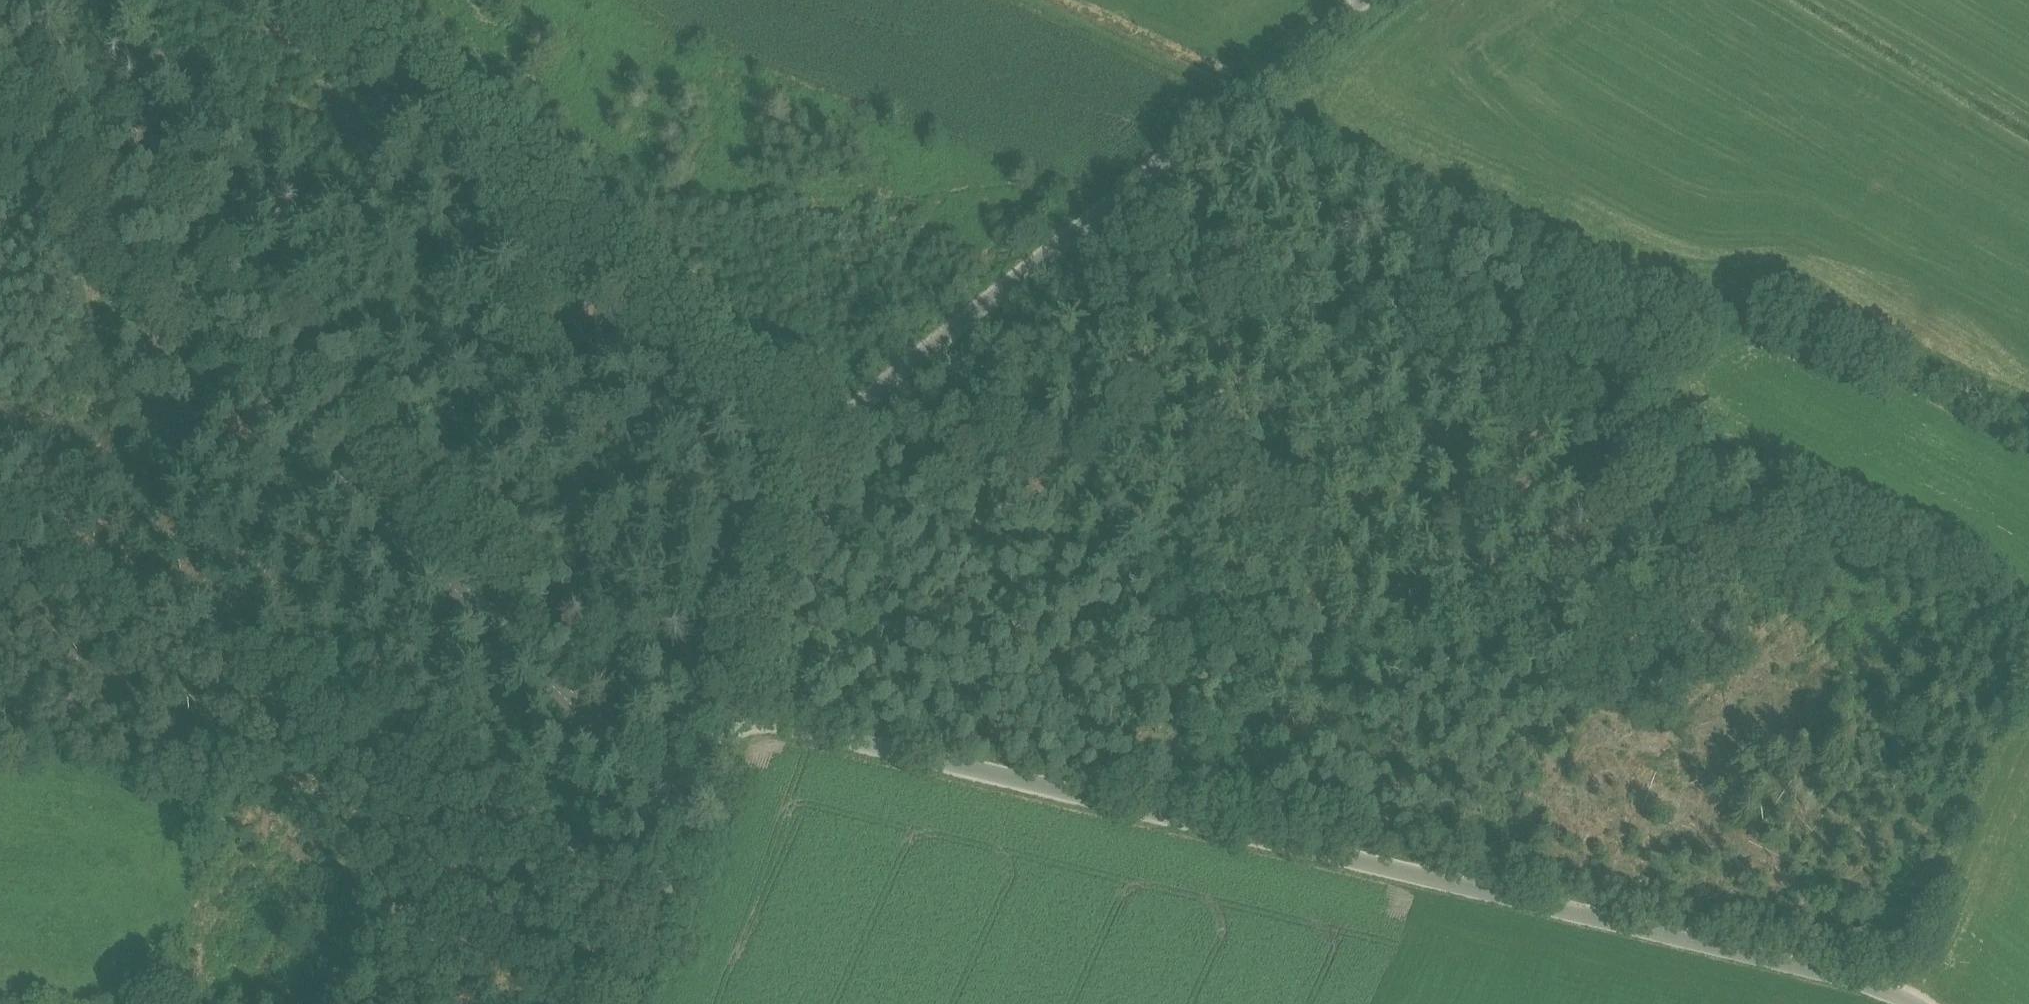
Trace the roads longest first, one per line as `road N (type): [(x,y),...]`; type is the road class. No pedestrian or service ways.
road 1 (tertiary): [(1919,1003),(1862,975),(724,710)]
road 2 (unclassified): [(724,710),(822,439),(1360,0)]
road 3 (tertiary): [(667,784),(338,469),(0,123)]
road 4 (track): [(376,676),(643,935)]
road 5 (tertiary): [(618,1003),(674,838),(667,784)]

